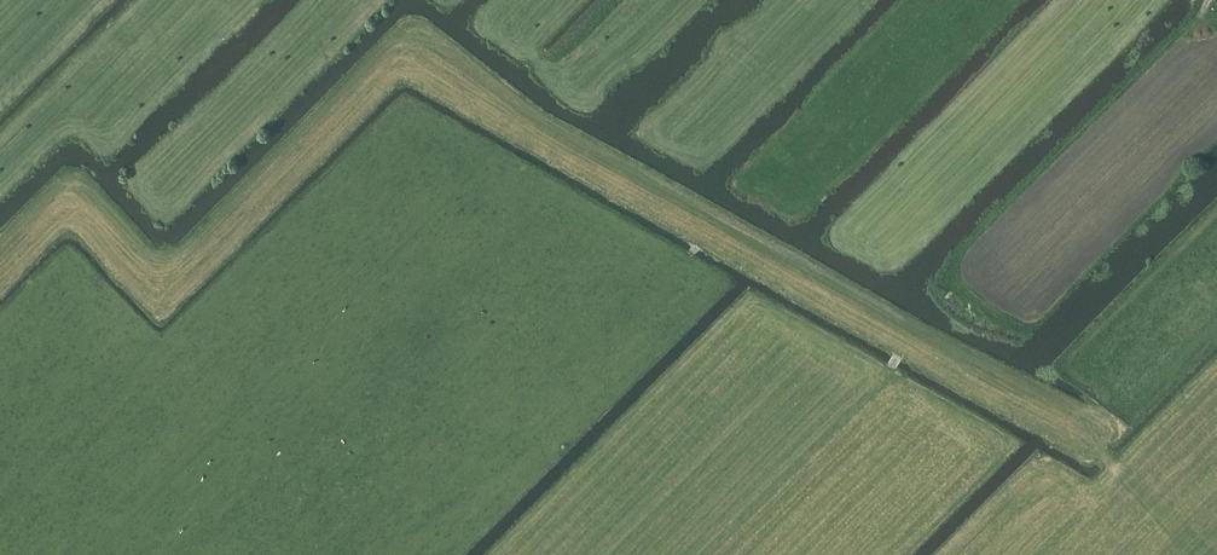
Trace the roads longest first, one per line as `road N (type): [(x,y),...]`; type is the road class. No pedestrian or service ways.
road 1 (track): [(1216,316),(1087,446),(409,49),(164,288),(67,198),(0,267)]

